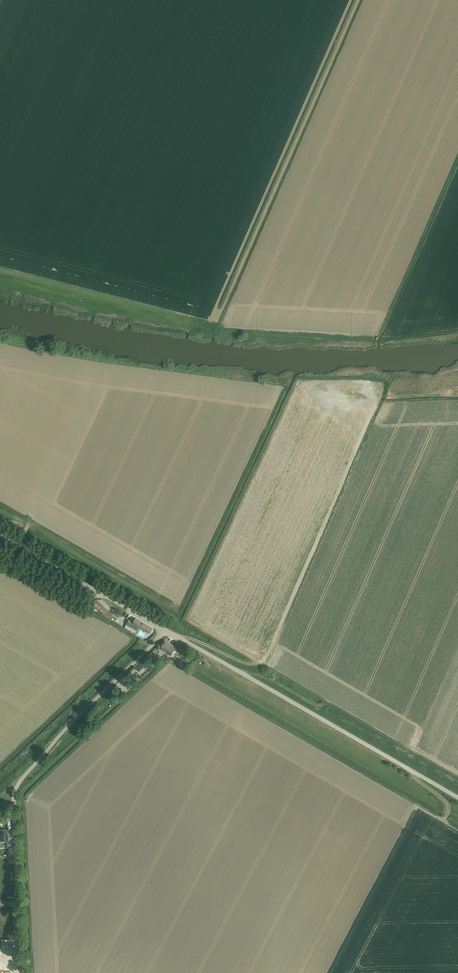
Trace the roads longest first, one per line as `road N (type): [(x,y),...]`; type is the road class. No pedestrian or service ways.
road 1 (unclassified): [(167,632),(457,796)]
road 2 (unclassified): [(167,632),(20,782),(9,808)]
road 3 (unclassified): [(167,632),(0,536)]

